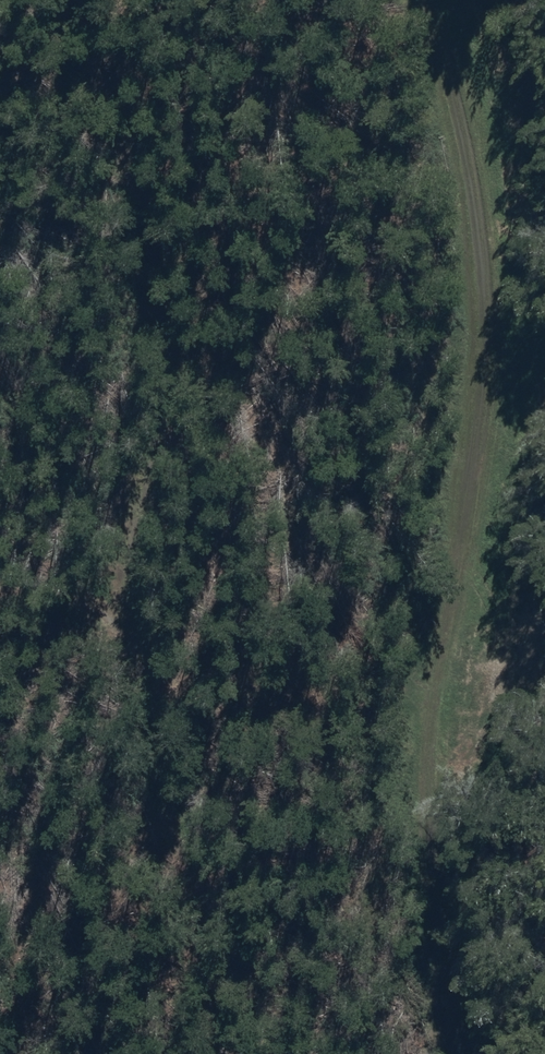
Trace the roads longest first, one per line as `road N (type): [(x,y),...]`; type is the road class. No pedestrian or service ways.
road 1 (track): [(462,1053),(417,877),(427,695),(466,424),(471,248),(442,63),(421,0)]

